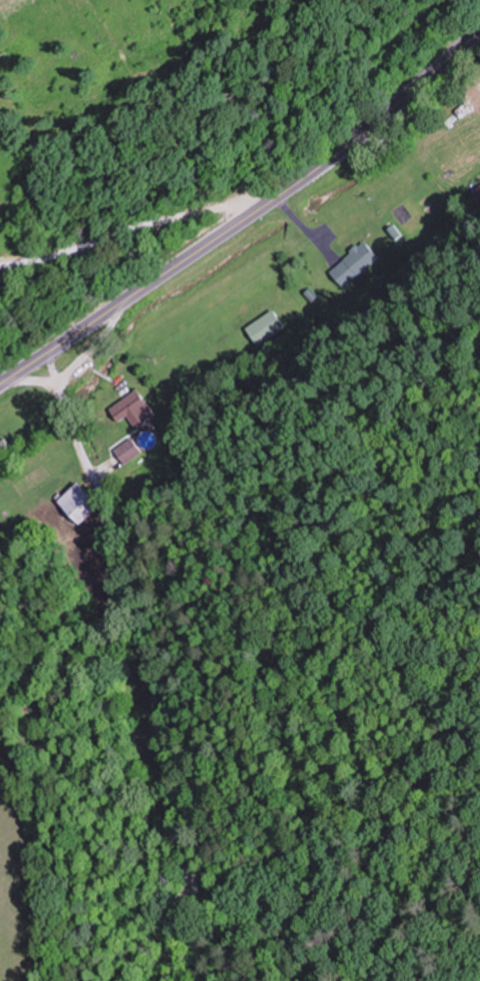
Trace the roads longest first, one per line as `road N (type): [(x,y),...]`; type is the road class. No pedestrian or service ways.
road 1 (residential): [(4,382),(54,385),(101,494),(113,575),(140,633),(203,980)]
road 2 (primary): [(0,384),(345,146),(479,30)]
road 3 (track): [(262,204),(197,202),(67,247),(0,260)]

